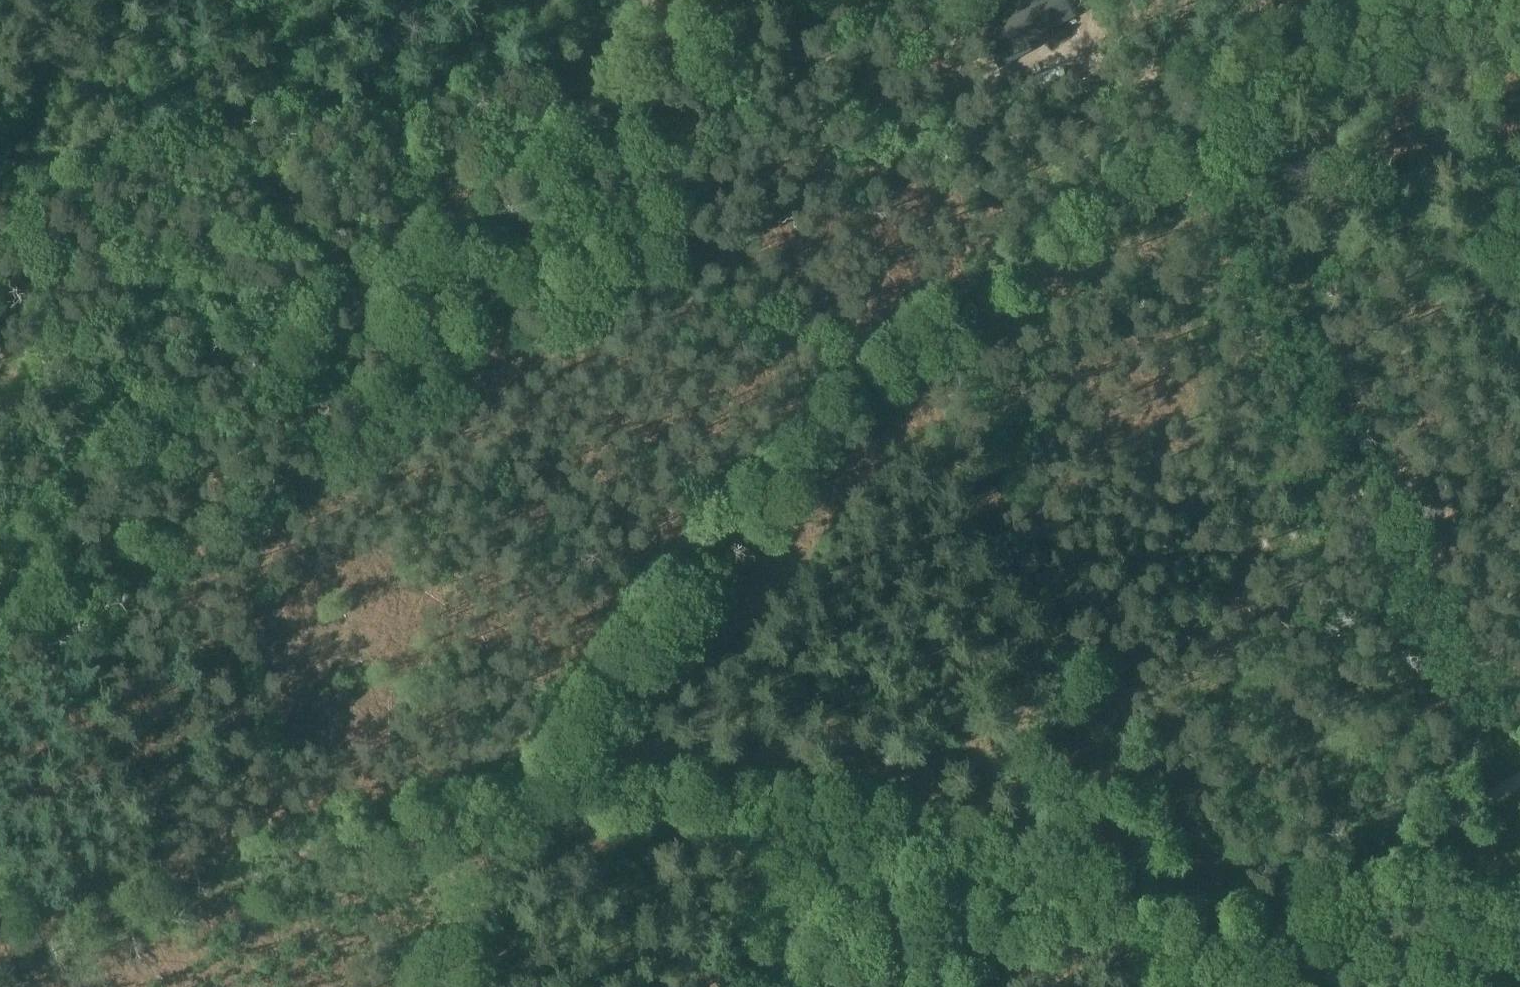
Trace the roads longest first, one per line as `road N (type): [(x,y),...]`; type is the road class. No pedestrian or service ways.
road 1 (track): [(0,155),(219,99),(370,72),(500,59),(690,77),(782,69),(914,0)]
road 2 (track): [(782,69),(671,0)]

